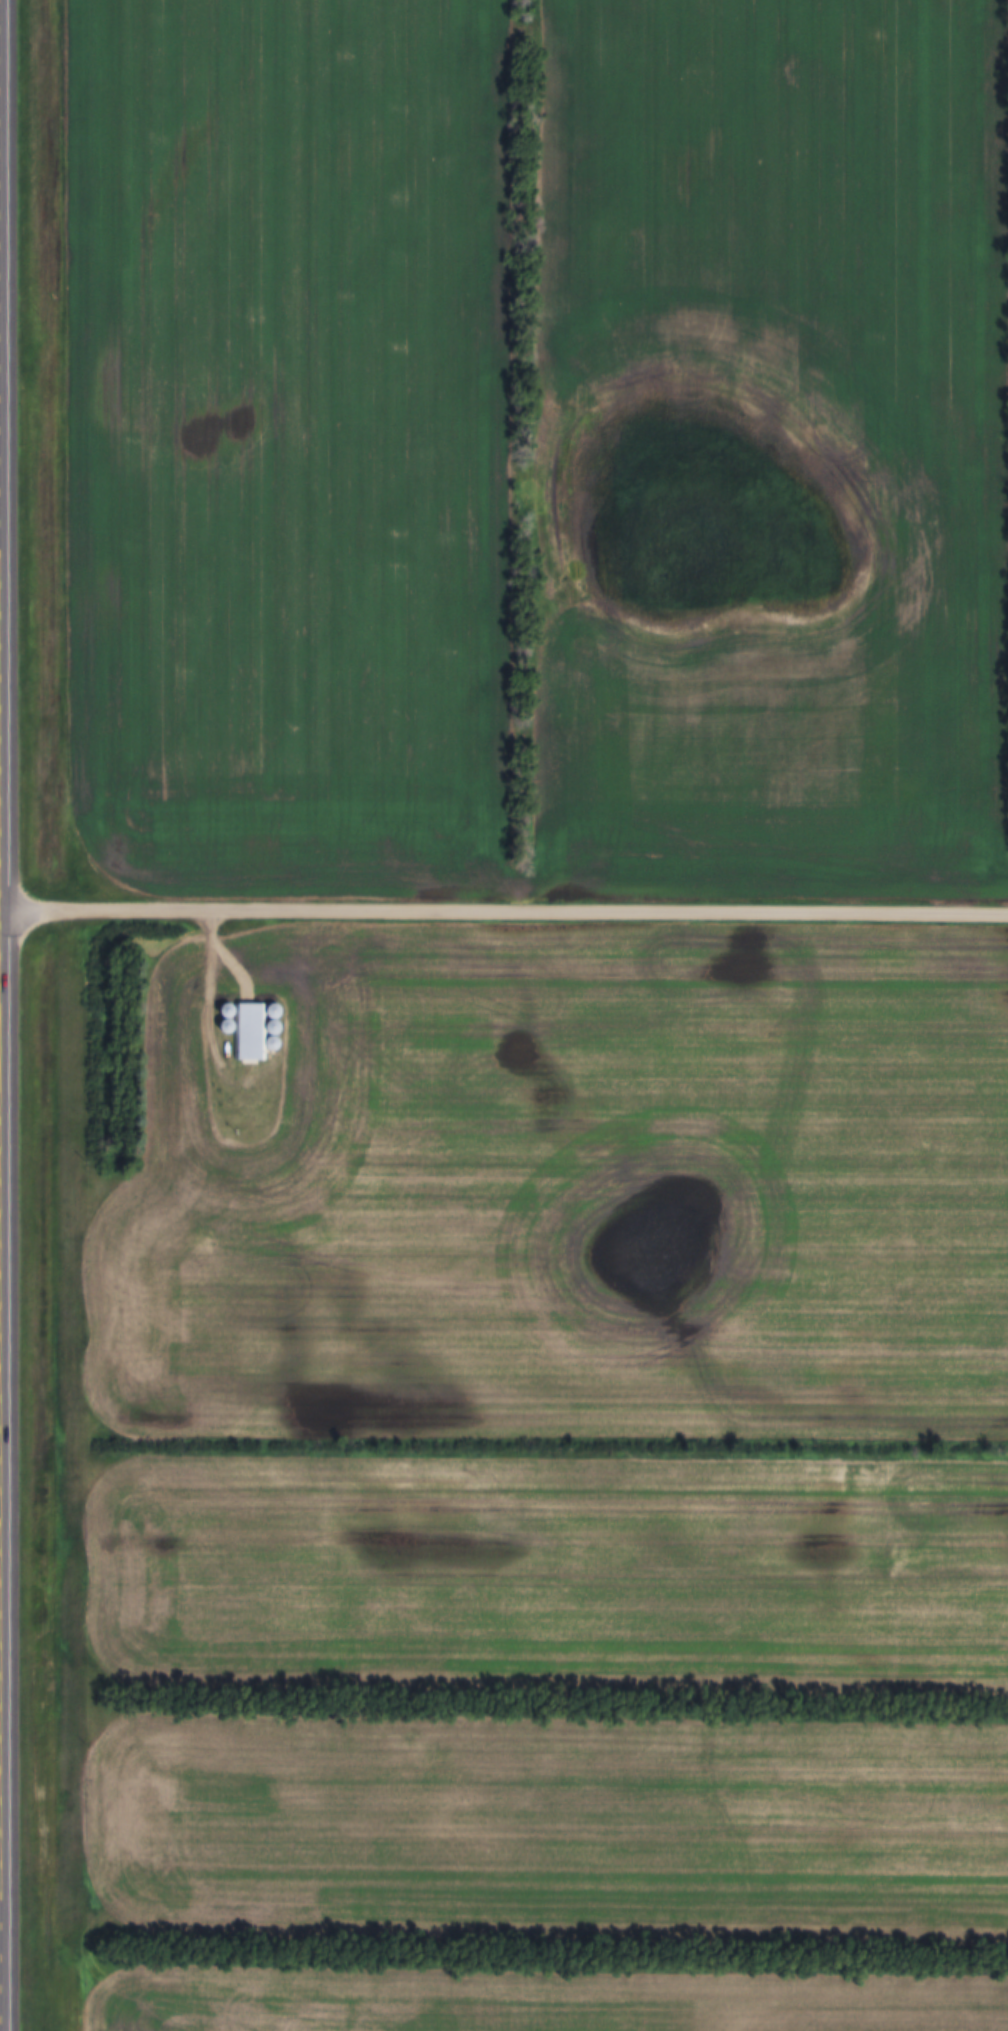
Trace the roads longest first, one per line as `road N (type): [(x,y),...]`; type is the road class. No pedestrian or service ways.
road 1 (primary): [(1,0),(3,2030)]
road 2 (residential): [(4,905),(1007,909)]
road 3 (track): [(213,904),(221,1062),(231,1078),(261,1081)]

